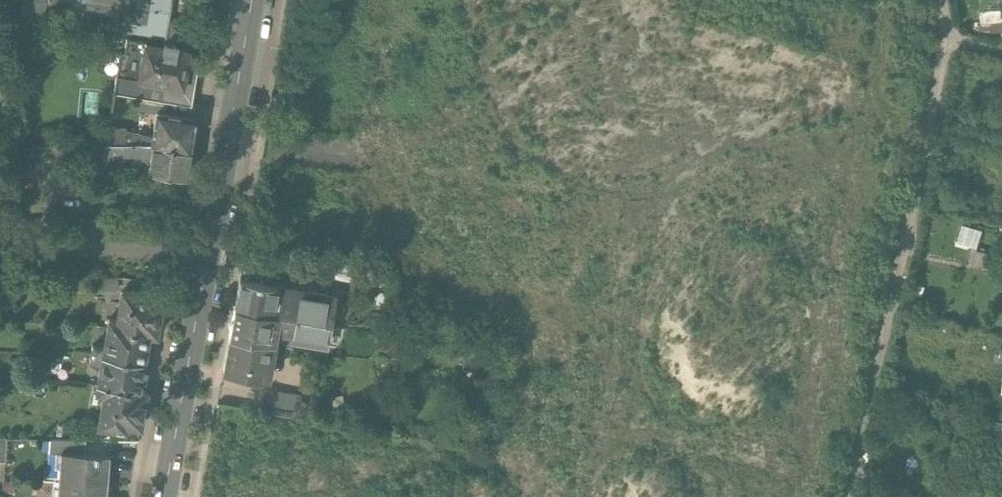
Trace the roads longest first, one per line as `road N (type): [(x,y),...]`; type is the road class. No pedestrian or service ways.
road 1 (tertiary): [(166,496),(254,0)]
road 2 (track): [(946,32),(852,496)]

